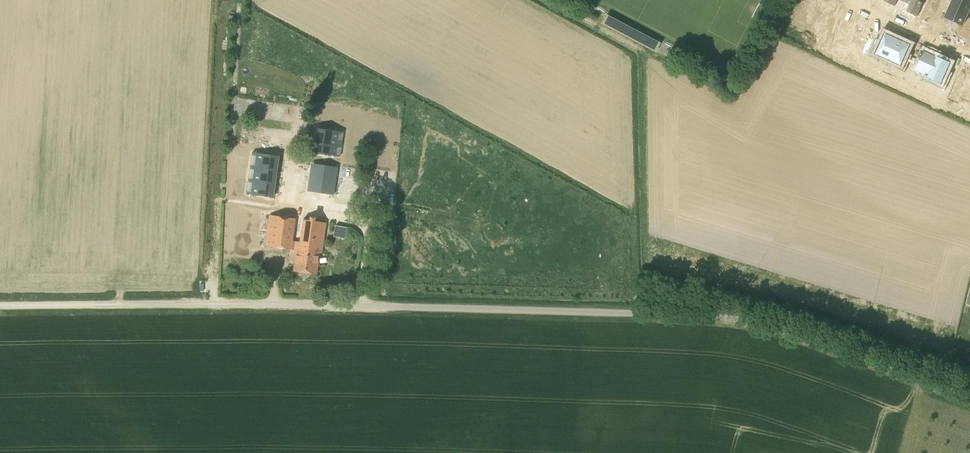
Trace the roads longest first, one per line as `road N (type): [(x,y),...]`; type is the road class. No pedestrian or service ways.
road 1 (unclassified): [(969,396),(709,316),(0,309)]
road 2 (residential): [(855,0),(852,6),(969,53)]

